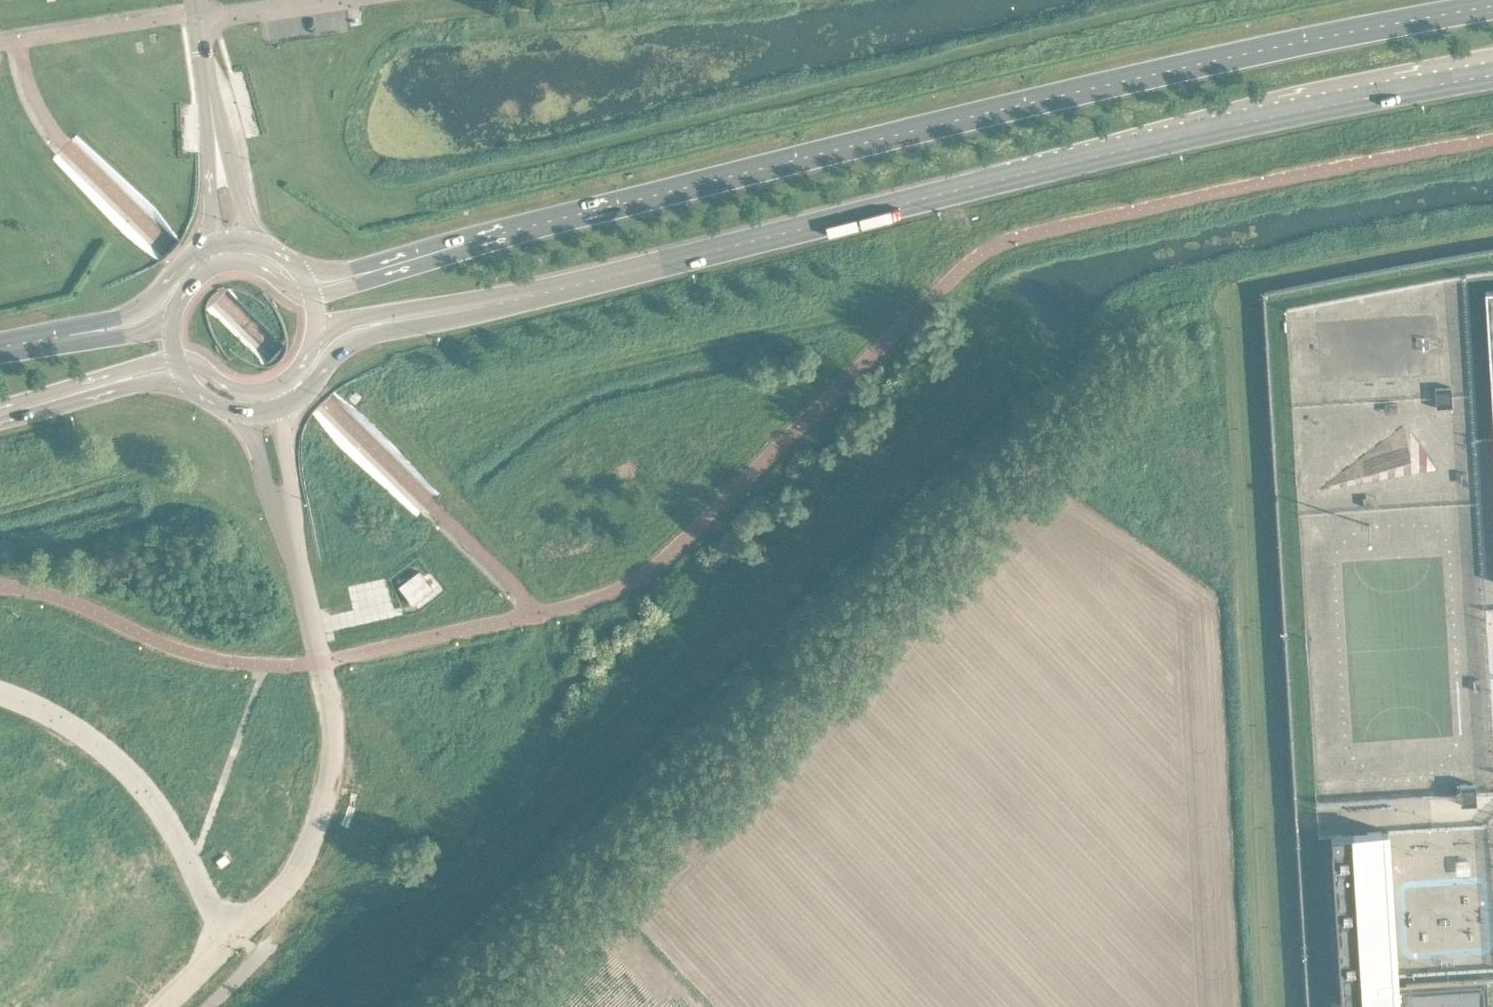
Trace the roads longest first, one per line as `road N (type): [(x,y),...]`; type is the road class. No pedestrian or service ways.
road 1 (secondary): [(1492,4),(940,118),(411,256)]
road 2 (secondary): [(428,313),(1357,89),(1492,67)]
road 3 (residential): [(0,690),(87,732),(142,783),(209,901),(236,929)]
road 4 (residential): [(319,661),(330,742),(312,824),(295,865),(236,929)]
road 5 (secondary): [(281,405),(305,391),(346,342),(428,313)]
road 6 (secondary): [(209,241),(135,310),(70,331)]
road 7 (unclassified): [(285,516),(319,661)]
road 8 (secondary): [(53,397),(155,379),(189,381)]
road 9 (tertiary): [(218,148),(197,12)]
road 10 (secondary): [(53,397),(176,357)]
road 11 (secondary): [(313,335),(362,313),(428,313)]

